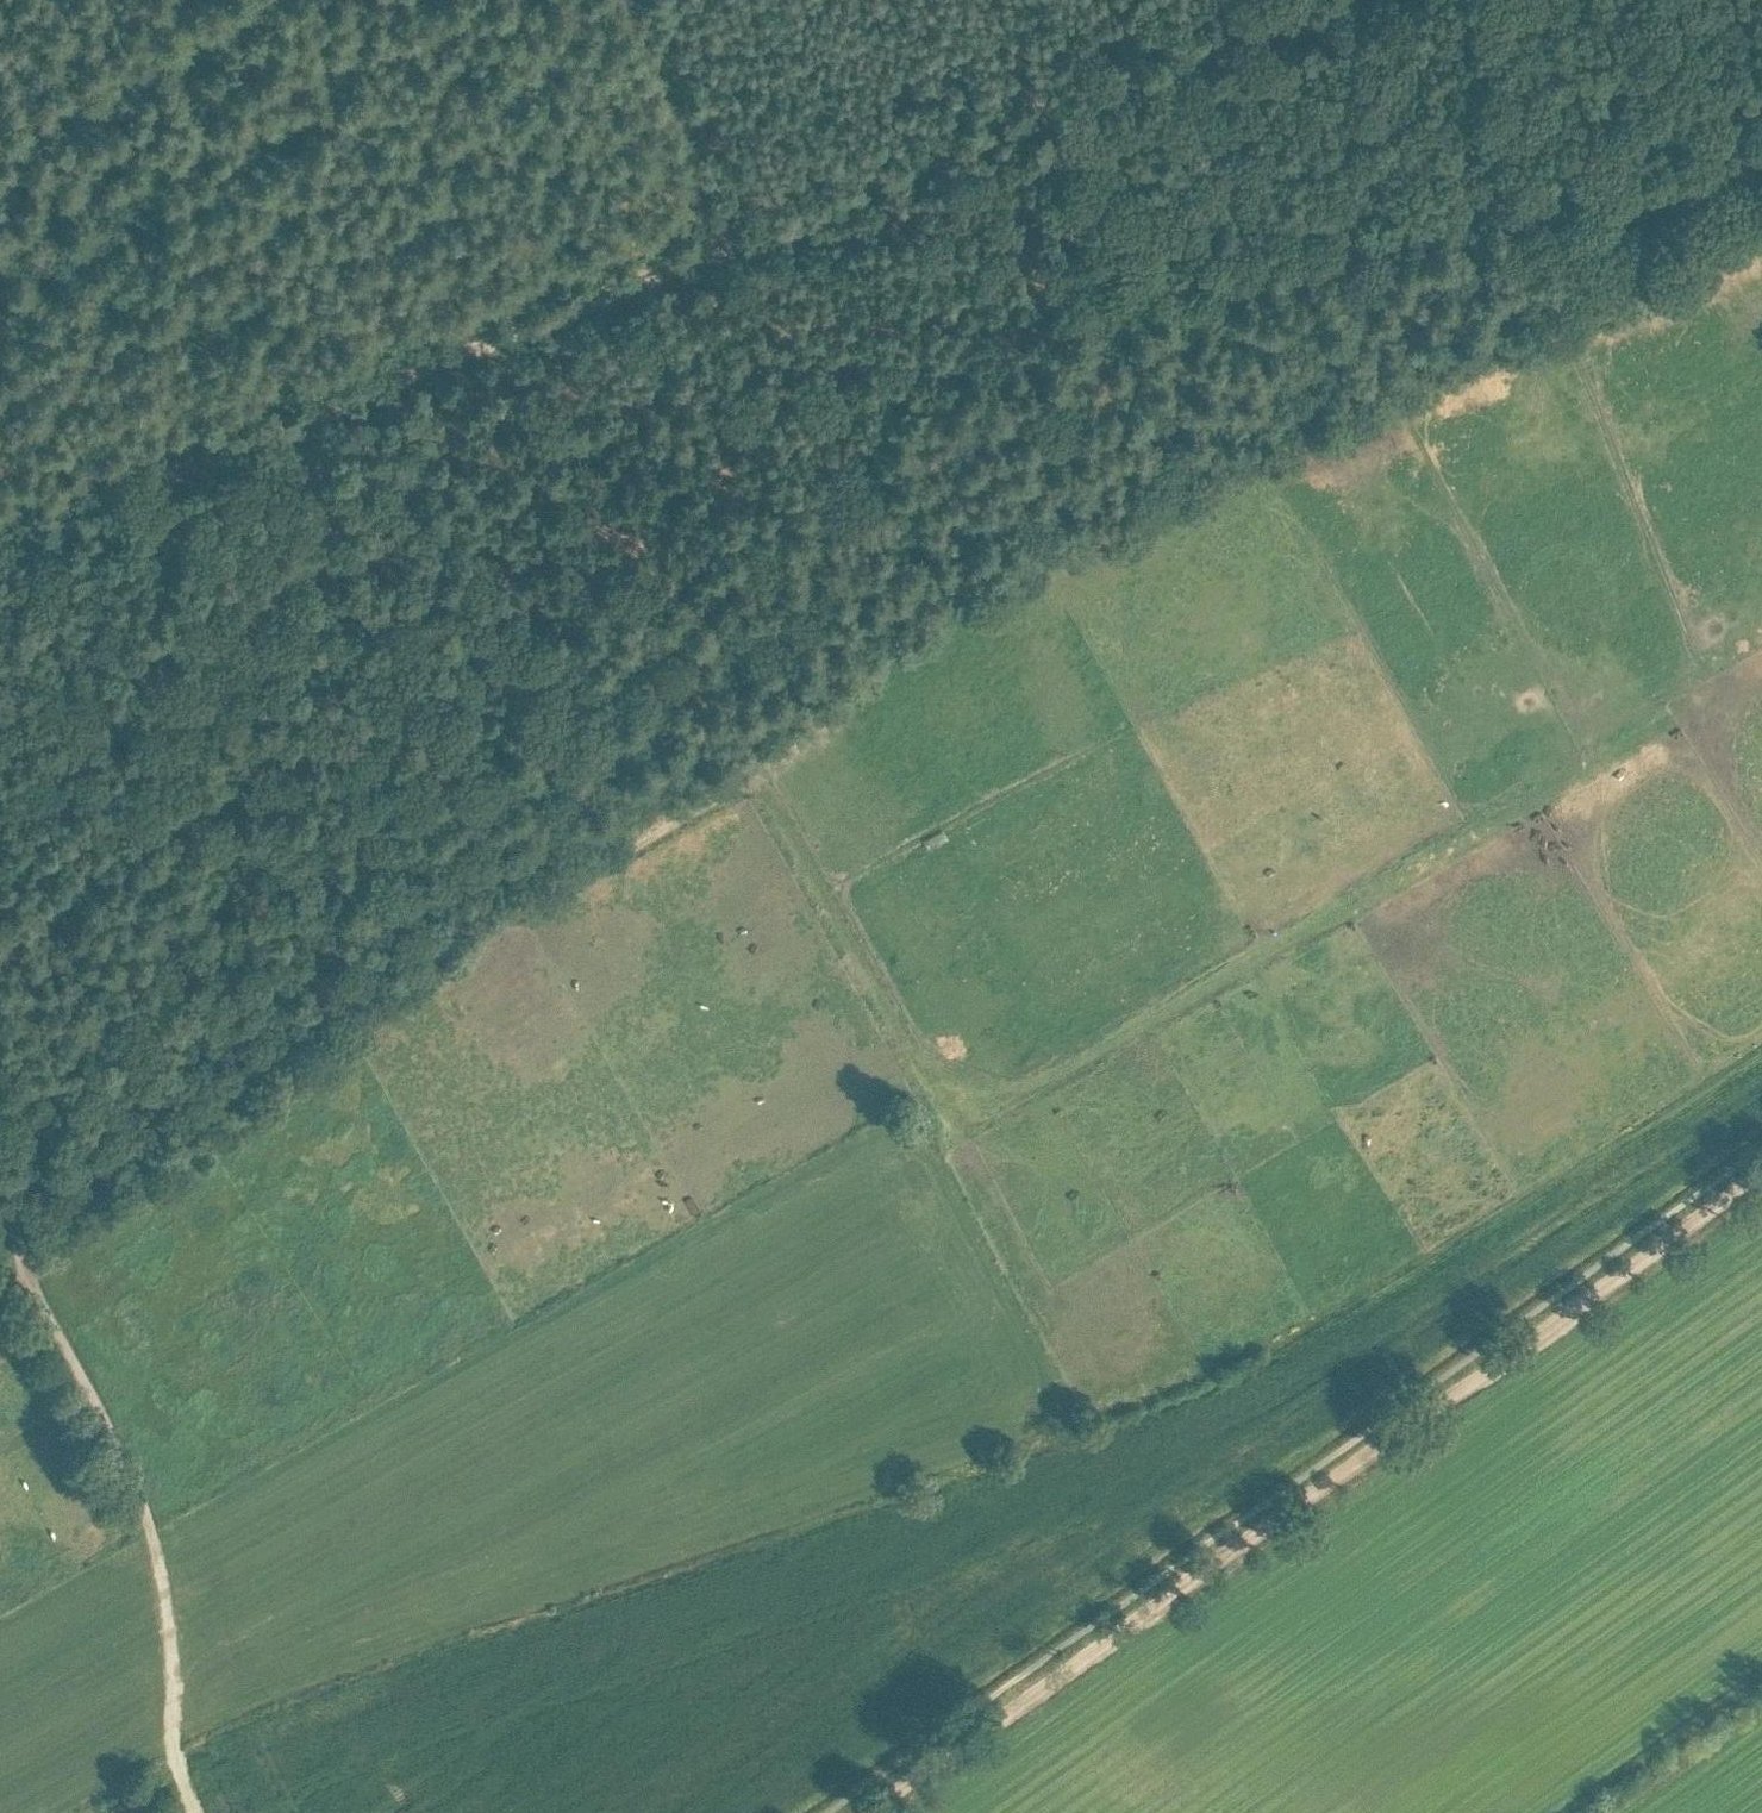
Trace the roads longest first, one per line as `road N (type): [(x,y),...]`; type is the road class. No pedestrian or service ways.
road 1 (track): [(0,1084),(599,630),(1047,314),(1420,198),(1698,151),(1761,121)]
road 2 (track): [(0,559),(1312,0)]
road 3 (track): [(861,1812),(1761,1172)]
road 4 (track): [(202,1812),(188,1778),(153,1516),(28,1264)]
road 5 (track): [(284,863),(102,810),(0,794)]
road 6 (track): [(230,0),(0,121)]
road 7 (track): [(284,863),(495,909)]
road 8 (track): [(1143,284),(1054,114)]

